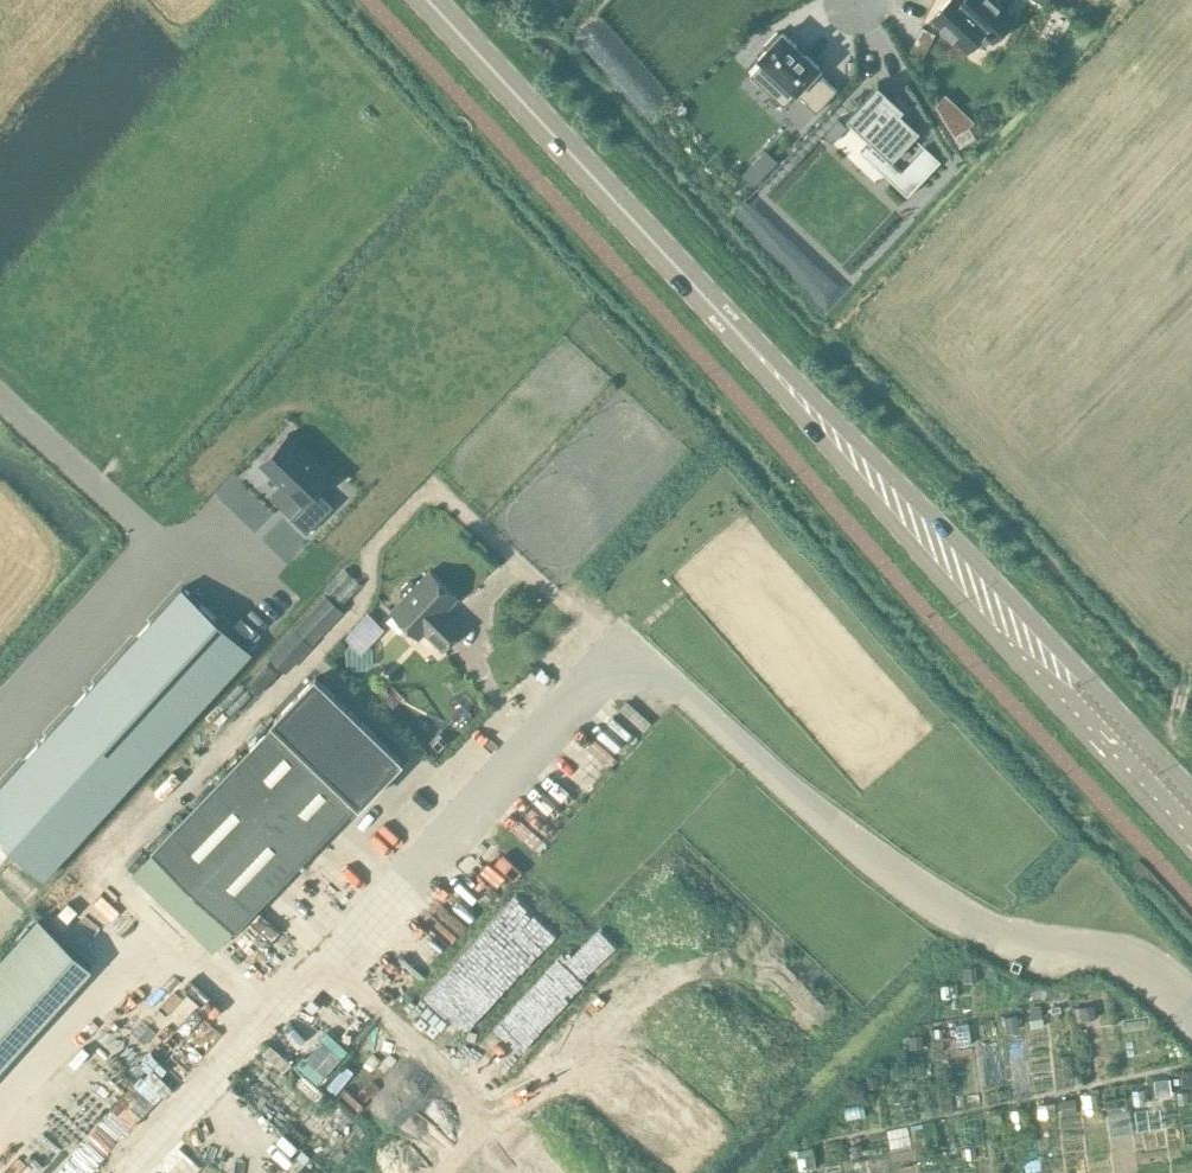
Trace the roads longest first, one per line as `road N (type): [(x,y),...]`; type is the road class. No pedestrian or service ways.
road 1 (tertiary): [(735,338),(768,388),(979,630),(1191,853)]
road 2 (tertiary): [(1191,795),(786,374),(735,338)]
road 3 (tertiary): [(735,338),(425,0)]
road 4 (residential): [(1191,1017),(1154,977),(976,928)]

